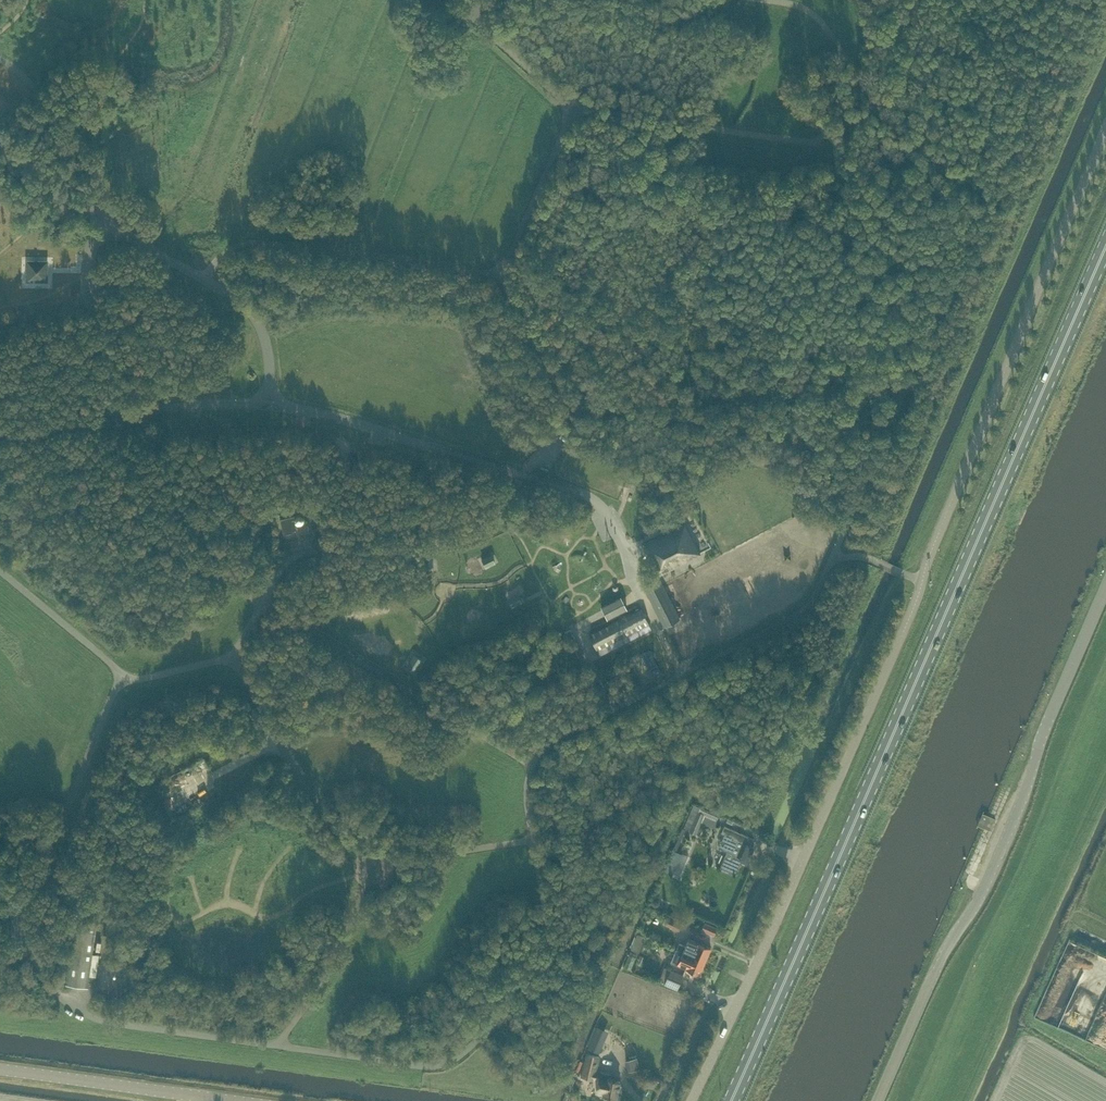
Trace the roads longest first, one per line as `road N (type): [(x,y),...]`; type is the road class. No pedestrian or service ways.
road 1 (unclassified): [(690,1100),(906,624),(1105,132)]
road 2 (primary): [(731,1100),(1105,246)]
road 3 (unclassified): [(879,1100),(1030,789),(1105,591)]
road 4 (residential): [(270,403),(269,348),(248,305),(0,161)]
road 5 (residential): [(611,523),(582,495),(525,474),(270,403)]
road 6 (residential): [(270,403),(206,404),(0,439)]
road 7 (secondary): [(248,1100),(0,1067)]

